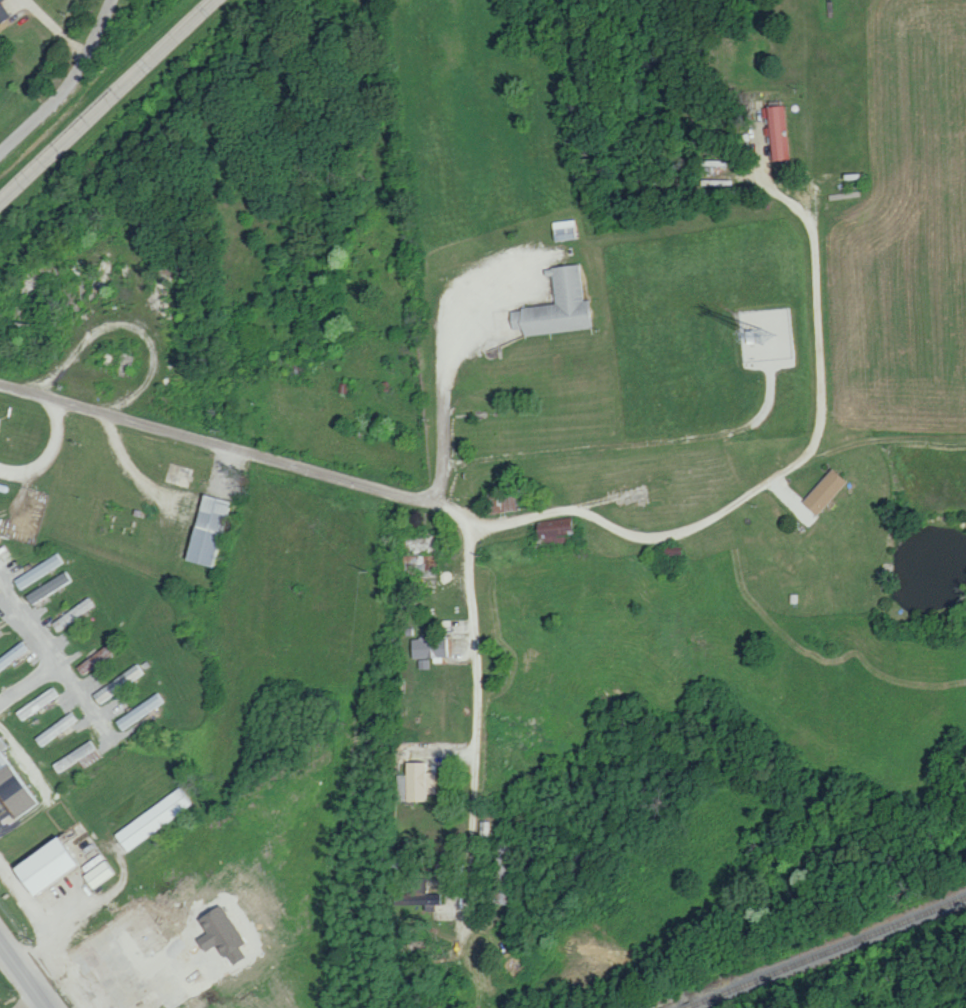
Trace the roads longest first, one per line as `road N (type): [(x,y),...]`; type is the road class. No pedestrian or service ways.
road 1 (residential): [(456,968),(471,886),(480,708),(472,560),(482,522),(425,501)]
road 2 (residential): [(425,501),(0,386)]
road 3 (residential): [(482,522),(576,510),(654,544),(828,455)]
road 4 (residential): [(0,583),(112,741),(211,807)]
road 5 (secondary): [(0,203),(216,0)]
road 6 (residential): [(0,155),(72,80),(111,0)]

